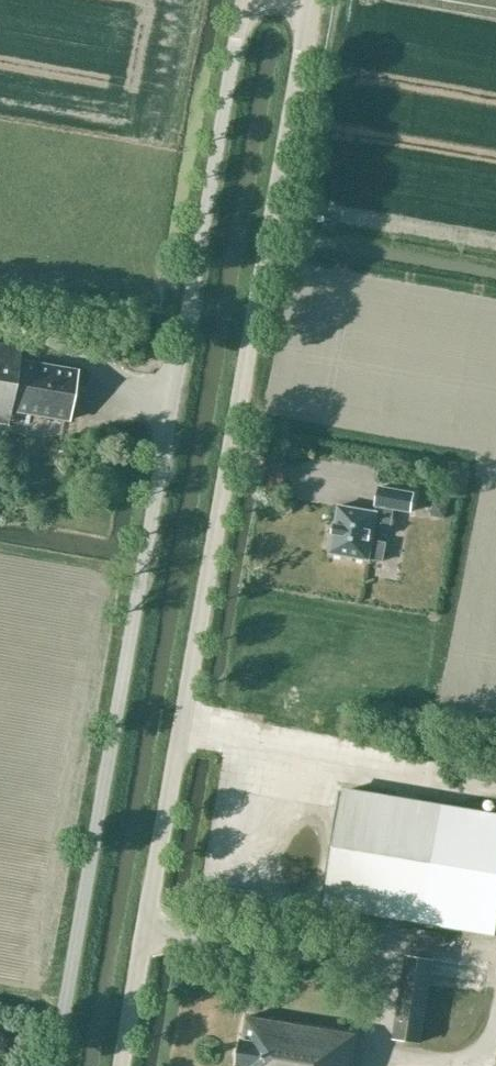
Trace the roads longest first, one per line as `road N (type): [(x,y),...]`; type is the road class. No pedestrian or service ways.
road 1 (unclassified): [(243,0),(57,1065)]
road 2 (unclassified): [(120,1065),(310,5)]
road 3 (track): [(173,391),(0,336)]

